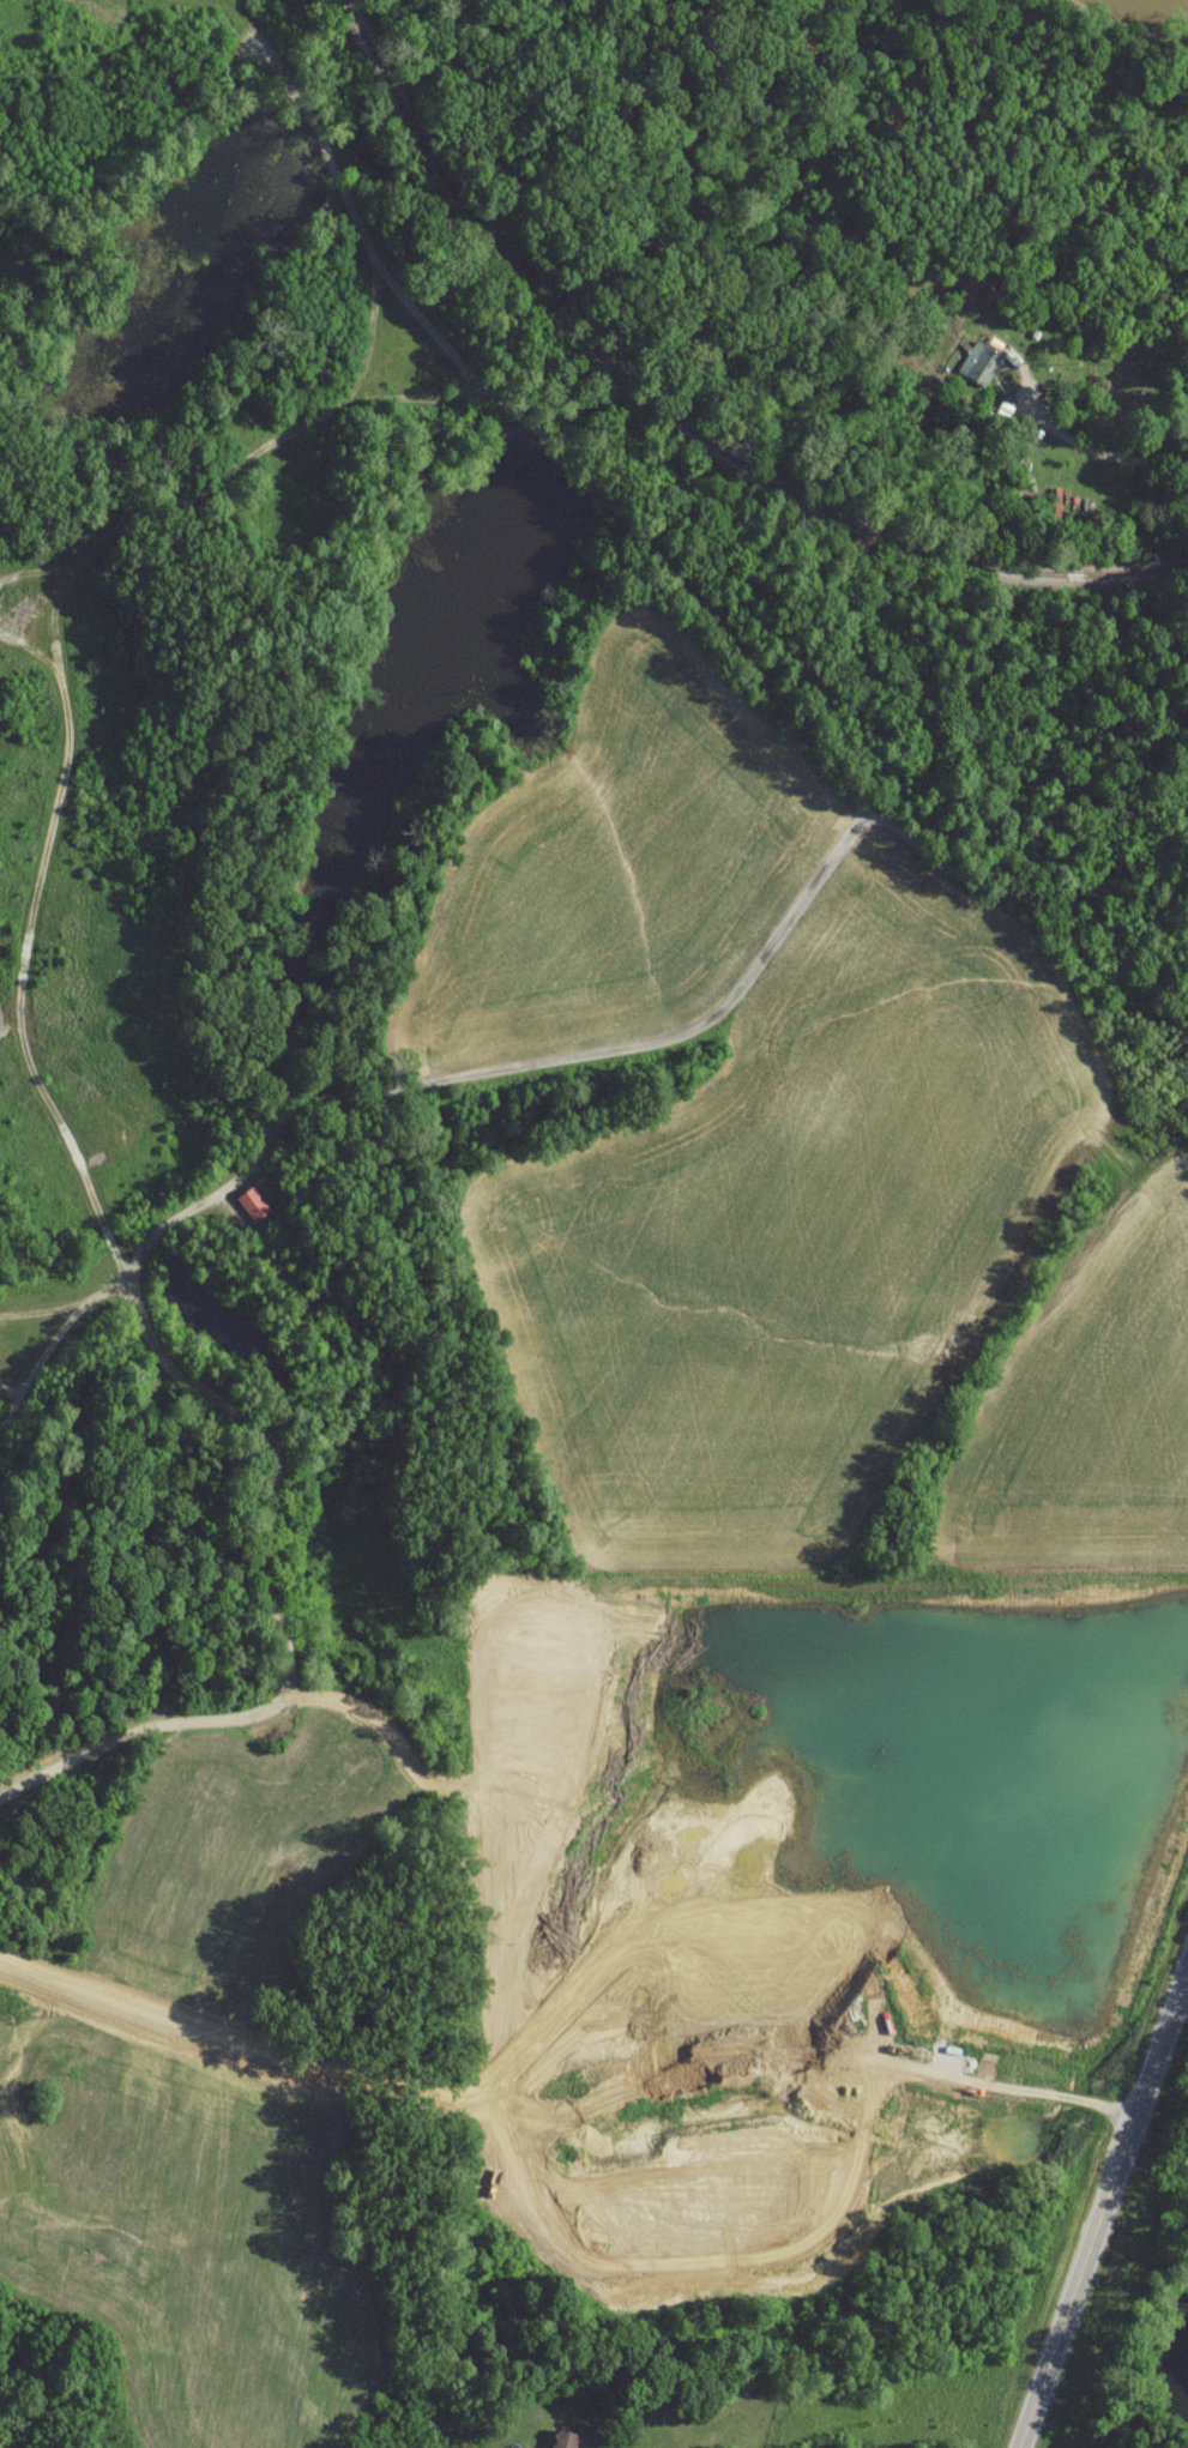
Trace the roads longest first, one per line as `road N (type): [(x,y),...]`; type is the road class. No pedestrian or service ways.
road 1 (primary): [(1020,2447),(1187,1976)]

